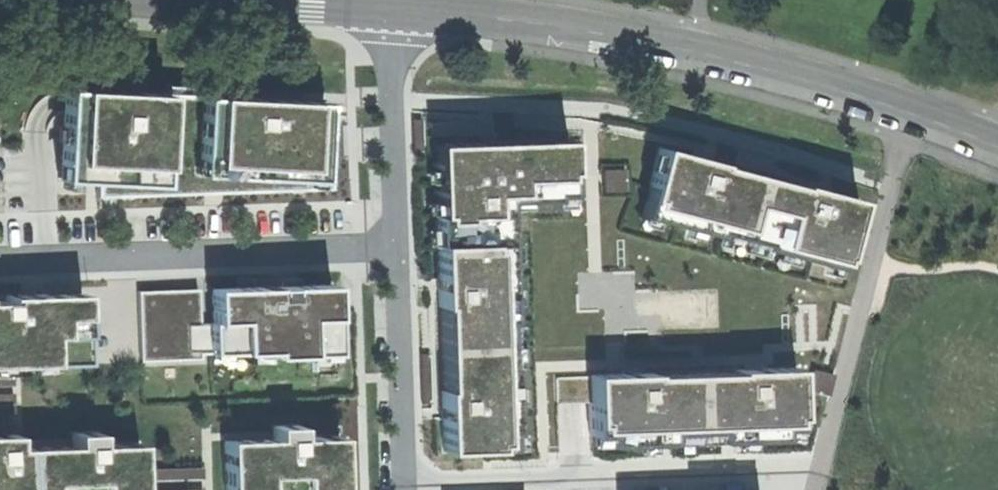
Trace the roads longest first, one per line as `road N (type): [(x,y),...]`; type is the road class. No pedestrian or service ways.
road 1 (residential): [(394,9),(708,55),(822,81),(997,145)]
road 2 (residential): [(828,468),(400,485)]
road 3 (residential): [(0,261),(400,245)]
road 4 (residential): [(400,485),(400,245)]
road 5 (residential): [(400,245),(394,9)]

